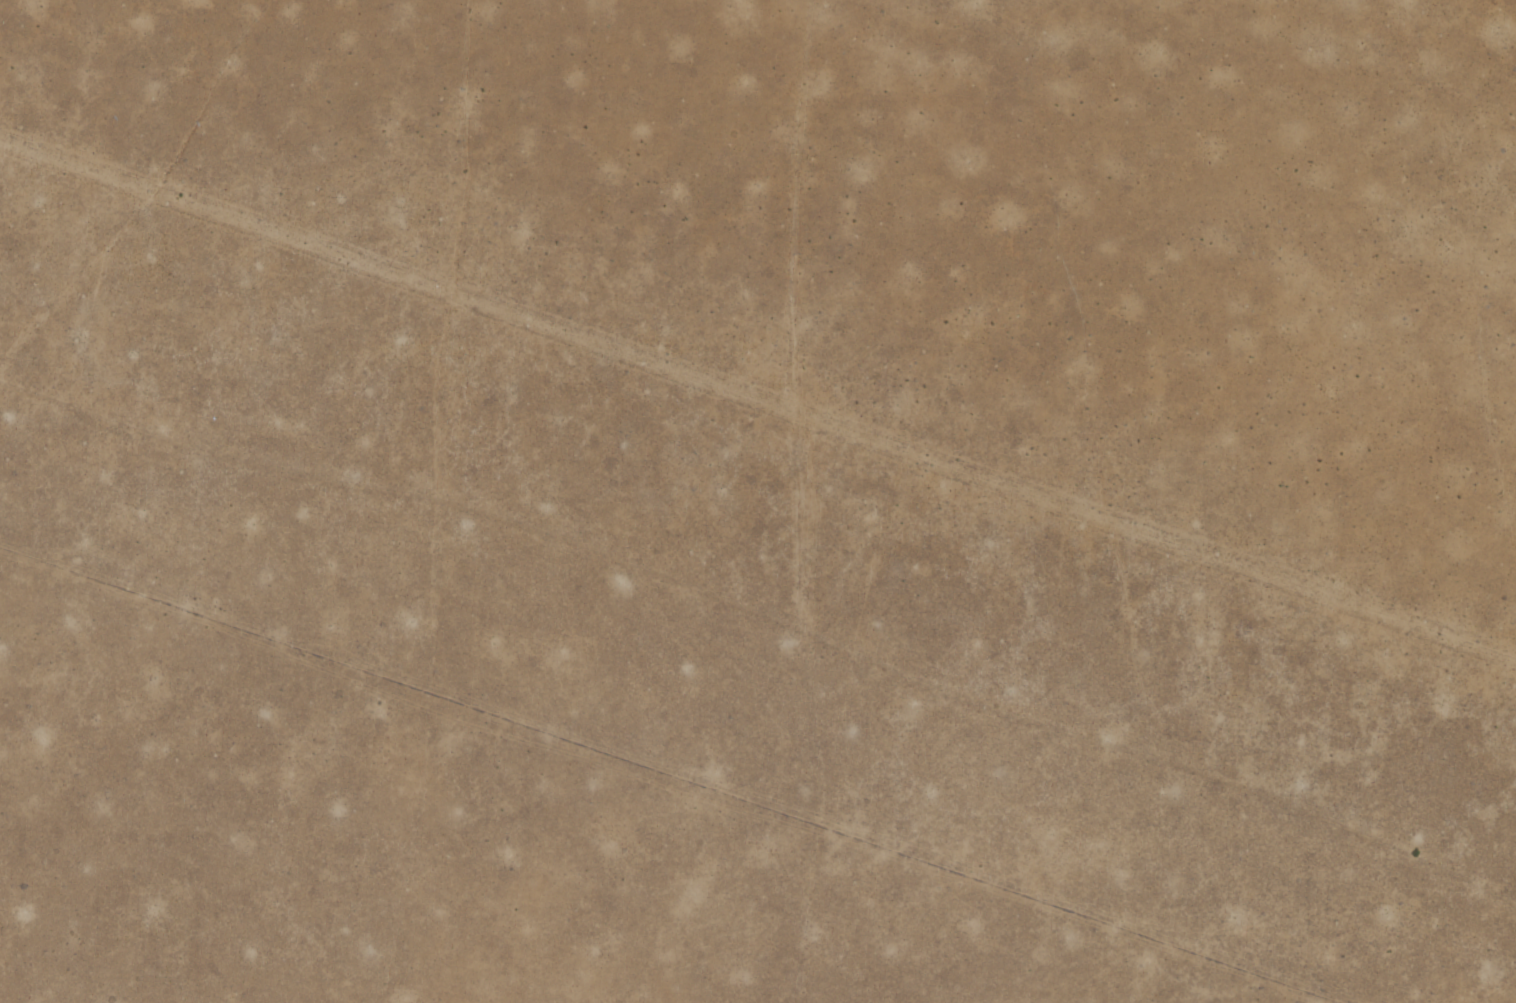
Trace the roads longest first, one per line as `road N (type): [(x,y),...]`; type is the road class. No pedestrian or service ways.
road 1 (residential): [(1515,651),(0,138)]

